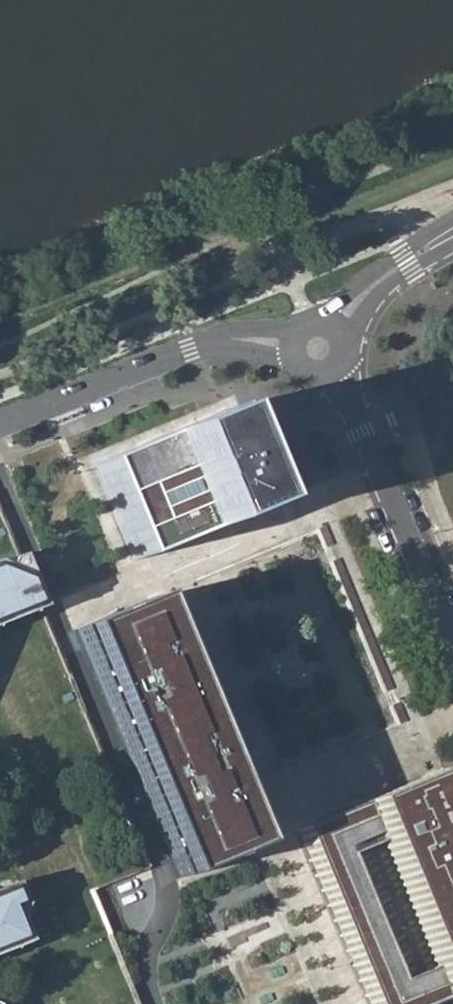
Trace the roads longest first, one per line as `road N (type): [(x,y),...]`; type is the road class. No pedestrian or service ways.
road 1 (residential): [(0,420),(192,346),(231,337),(298,348)]
road 2 (residential): [(332,367),(452,642)]
road 3 (residential): [(452,233),(374,286),(341,332)]

